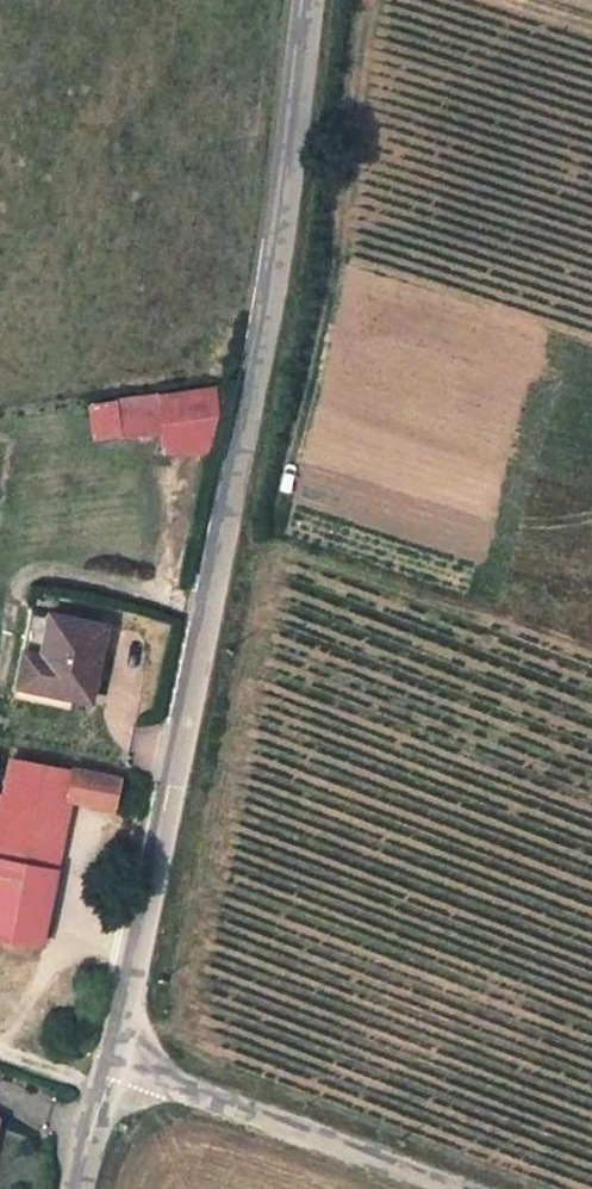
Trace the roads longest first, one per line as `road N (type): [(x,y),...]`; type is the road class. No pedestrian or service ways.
road 1 (unclassified): [(307,0),(267,300),(145,923),(106,1077)]
road 2 (unclassified): [(106,1077),(173,1081),(461,1188)]

